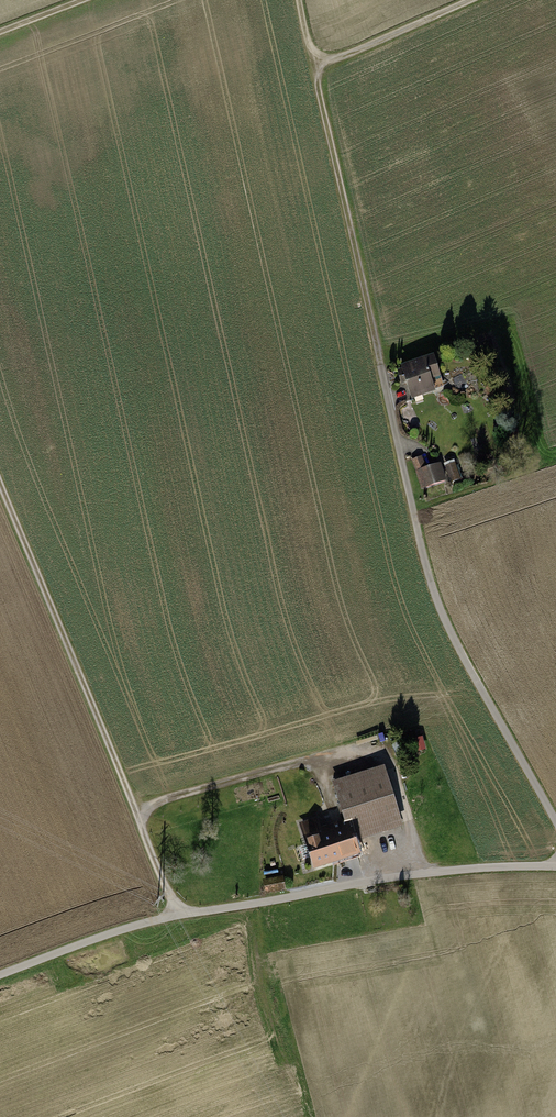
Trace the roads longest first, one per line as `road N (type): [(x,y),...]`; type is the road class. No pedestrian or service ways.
road 1 (track): [(311,0),(328,60),(317,76),(328,130),(433,592),(555,820)]
road 2 (unclassified): [(0,975),(179,914),(462,869),(555,867)]
road 3 (track): [(179,914),(0,491)]
road 4 (track): [(328,60),(479,0)]

